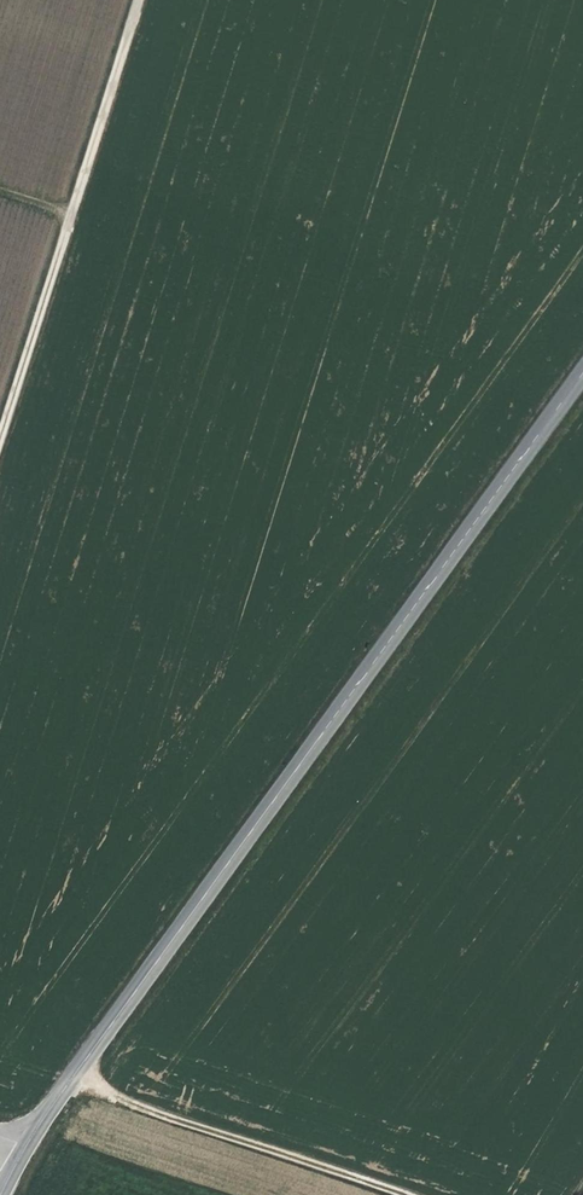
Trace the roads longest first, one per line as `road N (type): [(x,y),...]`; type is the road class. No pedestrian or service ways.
road 1 (tertiary): [(30,1144),(136,990),(361,701),(582,380)]
road 2 (track): [(0,432),(136,0)]
road 3 (track): [(400,1194),(69,1086)]

